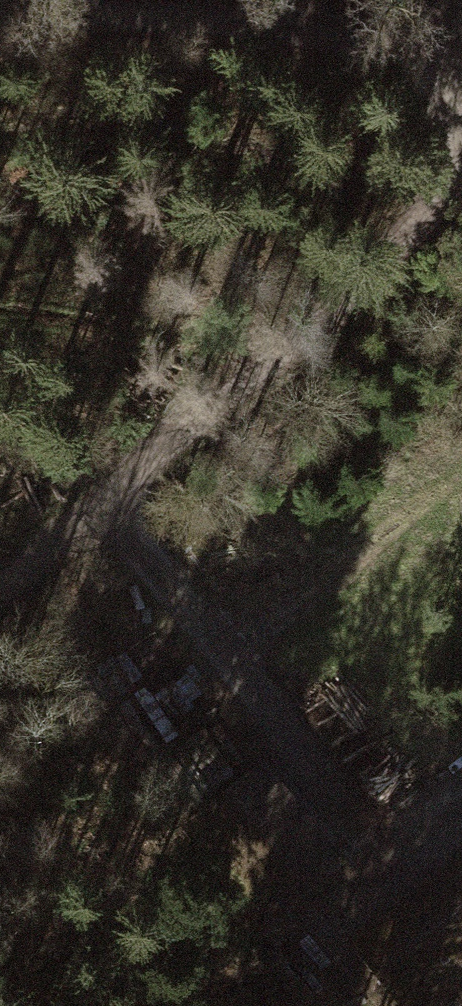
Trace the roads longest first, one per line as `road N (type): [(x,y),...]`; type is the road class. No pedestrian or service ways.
road 1 (track): [(461,178),(435,219),(0,596)]
road 2 (track): [(461,85),(243,27),(0,17)]
road 3 (track): [(102,505),(385,862)]

